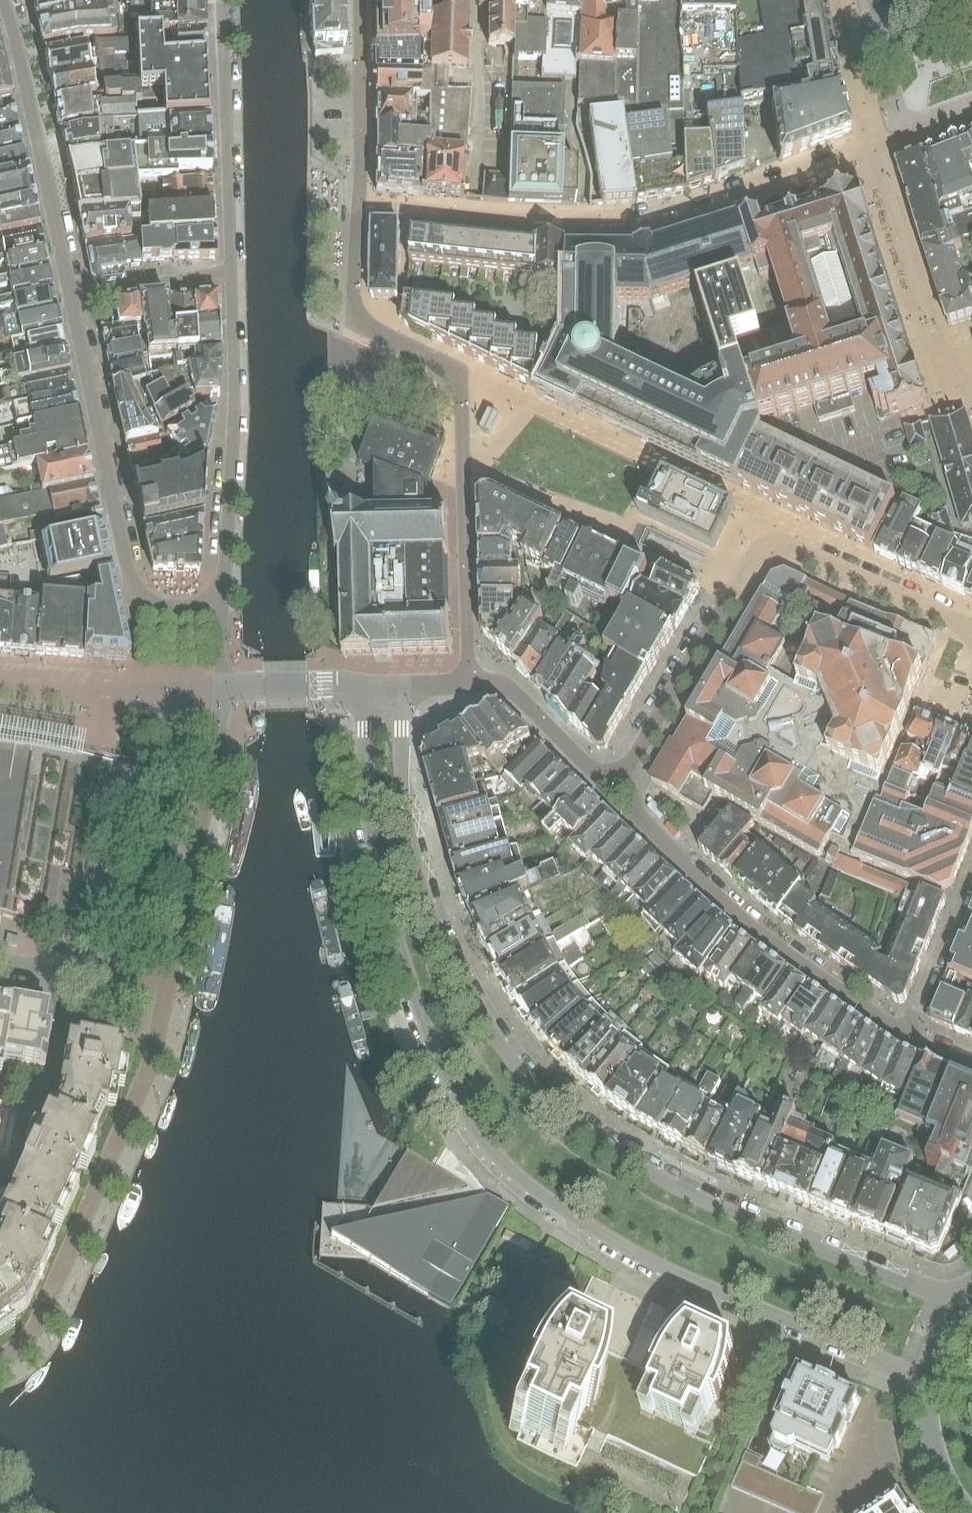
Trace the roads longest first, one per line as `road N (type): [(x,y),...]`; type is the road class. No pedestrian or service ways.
road 1 (residential): [(363,686),(382,885),(427,1030),(473,1128),(519,1178),(641,1257),(904,1368),(926,1392)]
road 2 (residential): [(967,1292),(924,1292),(712,1204),(604,1143),(514,1064),(460,979),(424,894),(403,796),(400,685)]
road 3 (residential): [(231,270),(235,390),(223,606),(154,607),(132,588),(74,297)]
road 4 (residential): [(878,153),(855,153),(652,223),(549,226),(362,207)]
road 5 (residential): [(617,782),(727,593),(749,561),(771,547),(795,549),(971,628)]
road 6 (residential): [(0,1361),(31,1333),(143,1082),(167,992)]
road 7 (residential): [(902,1034),(745,922),(640,821),(617,782)]
road 8 (residential): [(362,207),(358,311),(370,331),(460,378),(465,474)]
road 9 (residential): [(167,992),(222,688)]
road 10 (residential): [(74,297),(4,0)]
road 11 (residential): [(223,0),(231,270)]
road 12 (residential): [(971,390),(921,314),(878,153)]
road 13 (residential): [(465,474),(468,684)]
road 14 (residential): [(359,0),(362,207)]
road 15 (residential): [(468,684),(510,689),(596,775),(617,782)]
road 16 (residential): [(902,1034),(971,865)]
road 17 (residential): [(0,965),(167,992)]
road 18 (residential): [(231,270),(74,297)]
road 19 (residential): [(878,153),(847,0)]
road 20 (residential): [(604,540),(465,474)]
road 21 (residential): [(363,686),(222,688)]
road 22 (residential): [(926,1392),(932,1451),(965,1512)]

